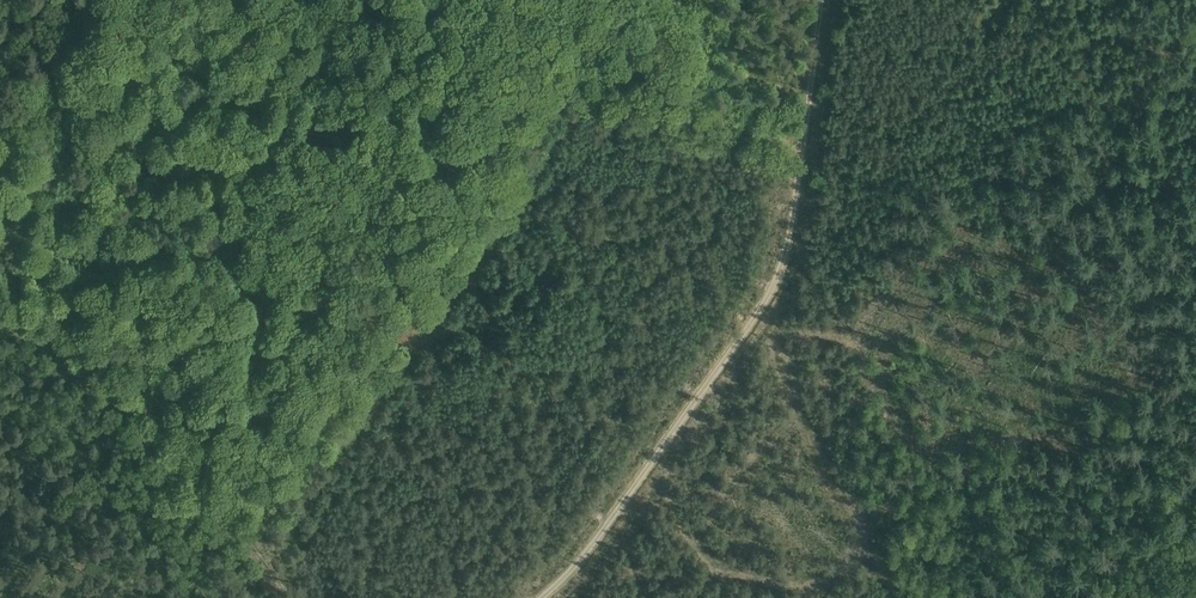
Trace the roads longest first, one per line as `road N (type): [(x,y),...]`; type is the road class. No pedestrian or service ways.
road 1 (track): [(541,597),(611,521),(758,315),(785,251),(803,143)]
road 2 (track): [(290,597),(170,459),(0,315)]
road 3 (track): [(803,143),(822,0)]

